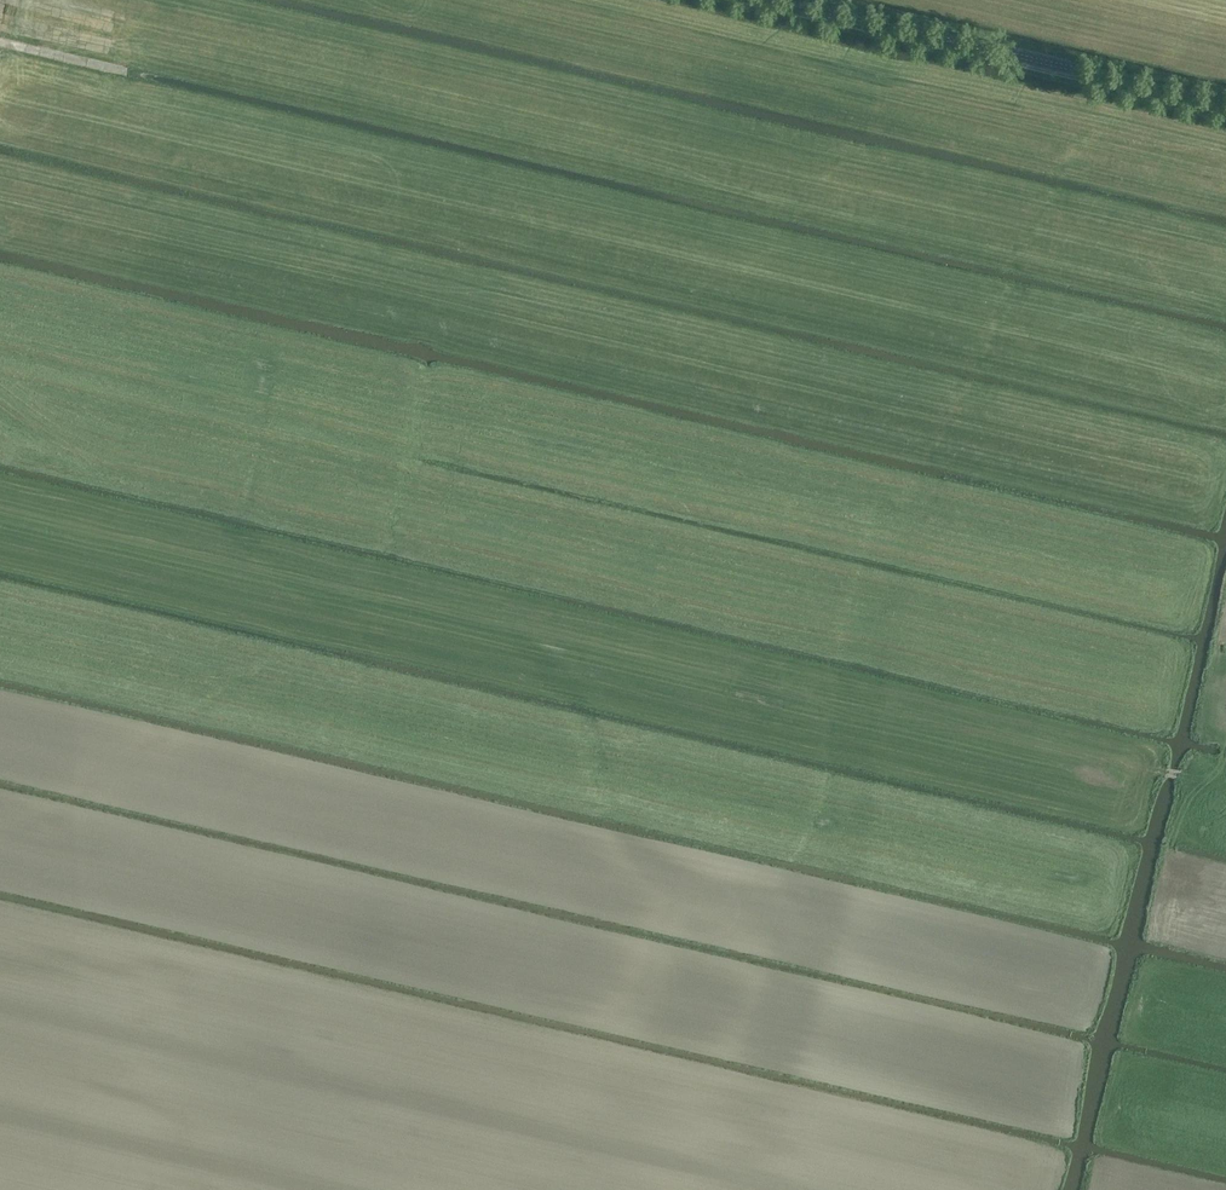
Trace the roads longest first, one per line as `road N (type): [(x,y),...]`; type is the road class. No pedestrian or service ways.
road 1 (track): [(0,506),(254,558),(1193,779),(1217,774),(1225,752)]
road 2 (unclassified): [(1225,103),(782,0)]
road 3 (track): [(126,71),(0,42)]
road 4 (track): [(1166,861),(1193,779),(1225,788)]

